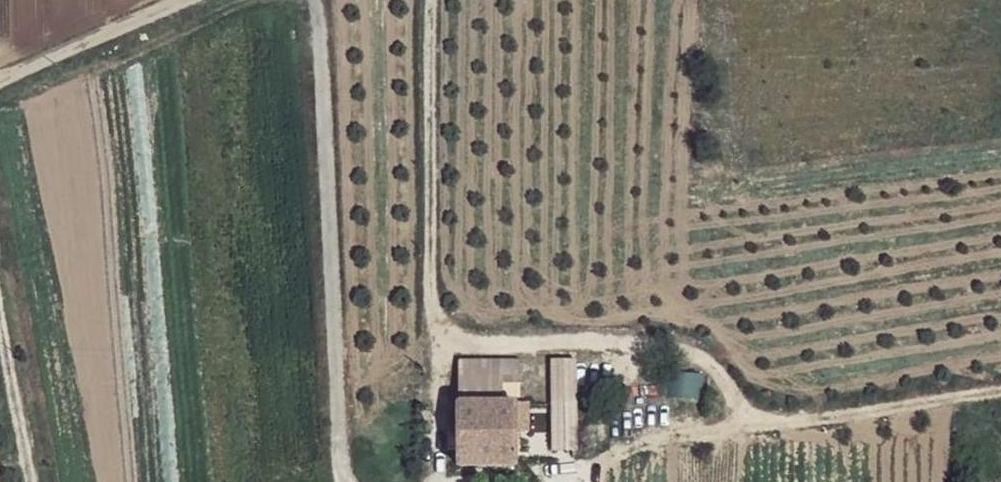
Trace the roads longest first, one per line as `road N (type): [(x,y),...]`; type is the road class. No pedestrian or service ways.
road 1 (track): [(444,391),(429,0)]
road 2 (unclassified): [(178,0),(0,87)]
road 3 (track): [(23,481),(0,351)]

